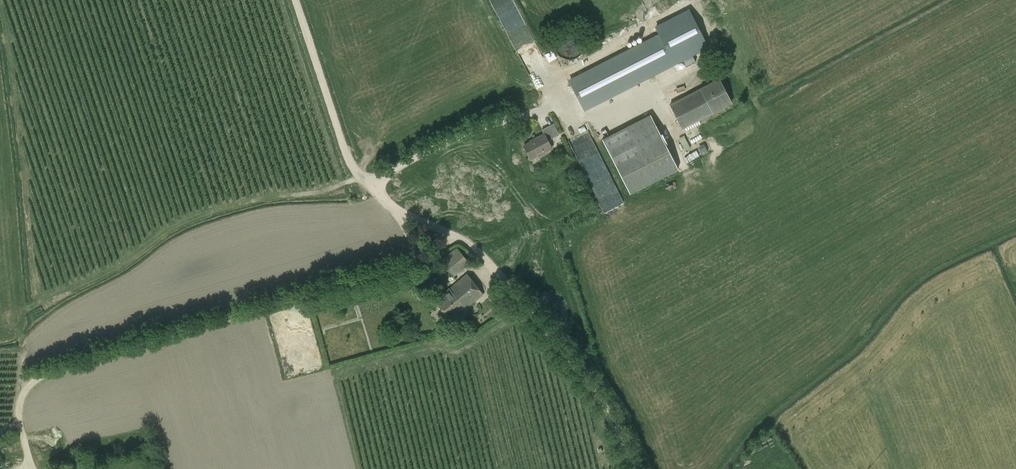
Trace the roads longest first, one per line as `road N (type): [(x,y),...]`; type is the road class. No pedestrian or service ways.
road 1 (track): [(296,0),(352,166),(393,206),(475,250),(491,269)]
road 2 (track): [(634,468),(602,389),(491,269)]

